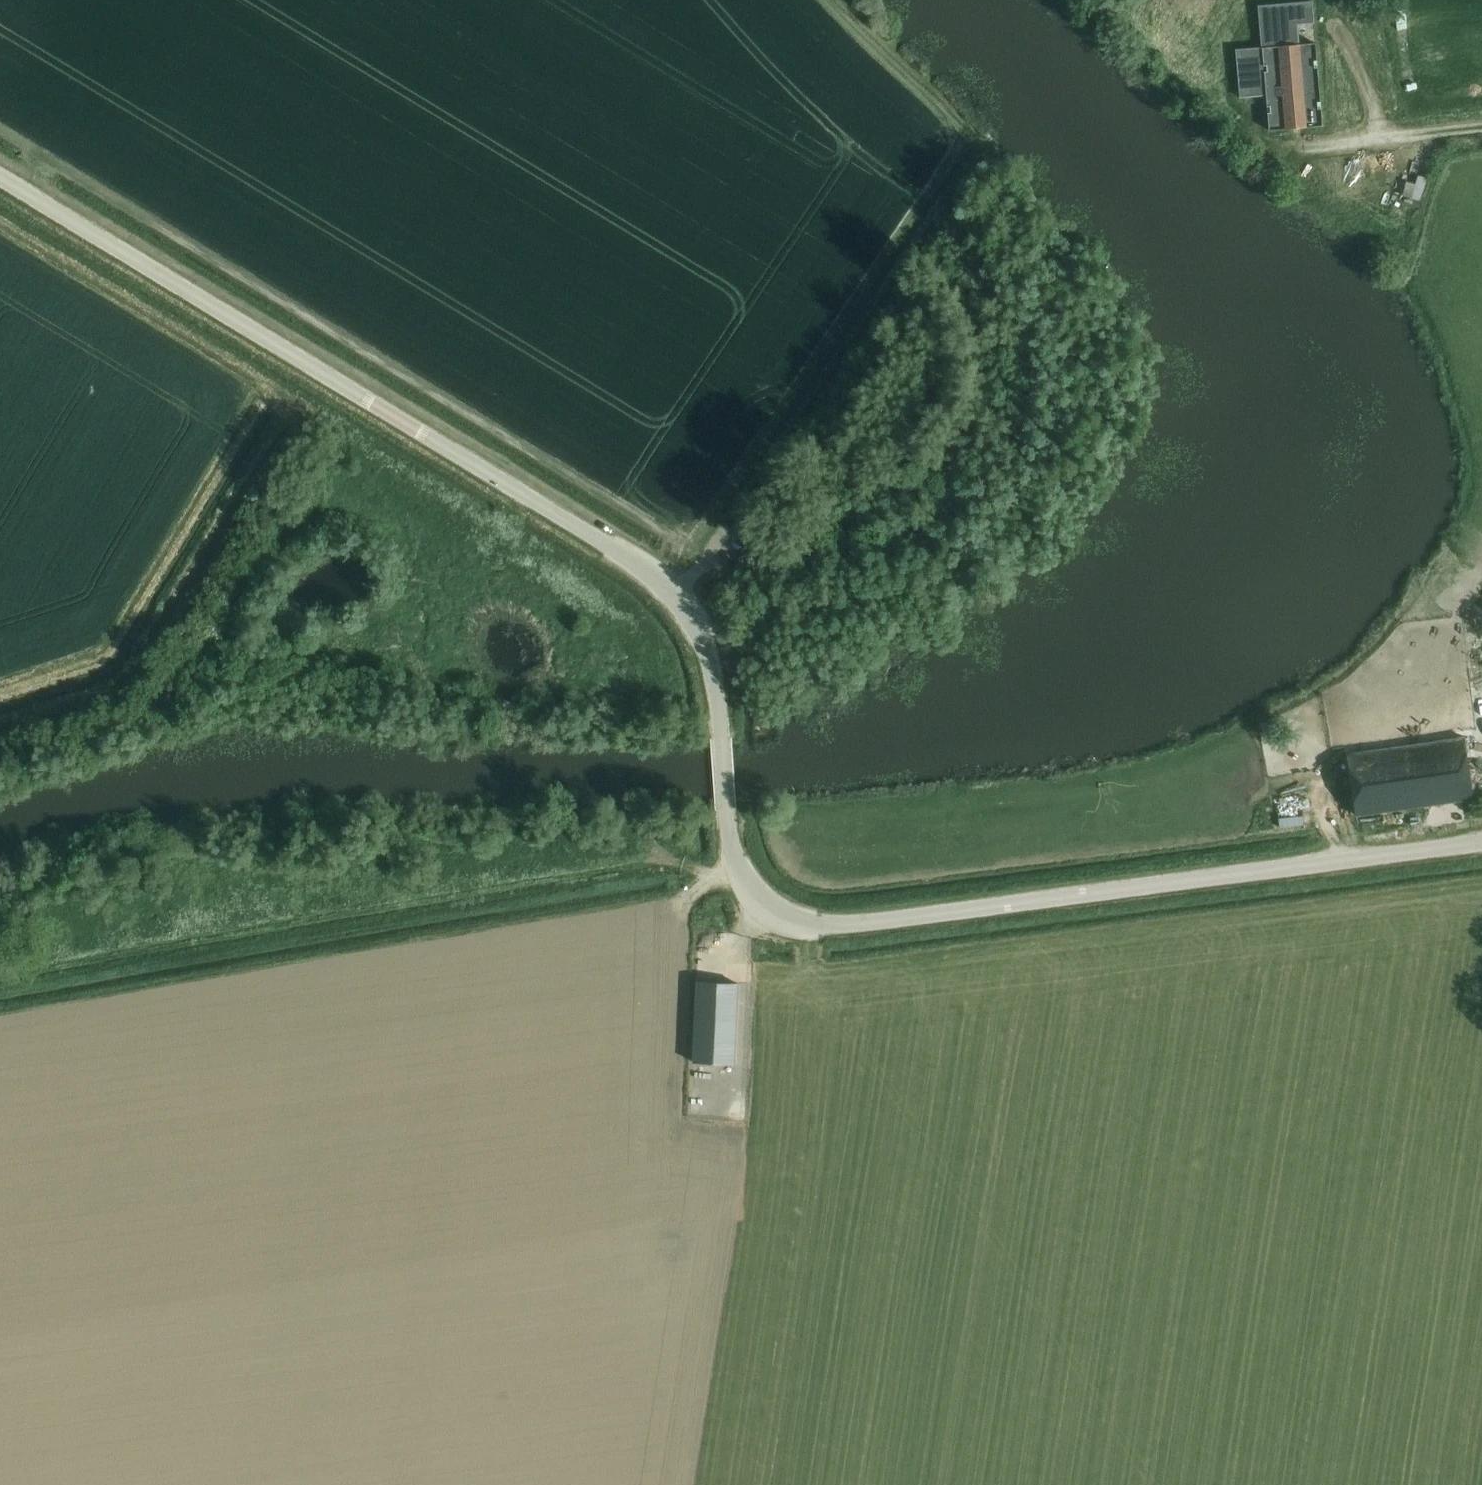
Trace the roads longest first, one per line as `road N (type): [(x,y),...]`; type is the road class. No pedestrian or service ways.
road 1 (unclassified): [(1481,848),(825,932),(773,914),(742,886),(713,671),(690,609),(653,572),(0,173)]
road 2 (track): [(0,981),(667,865),(742,886)]

